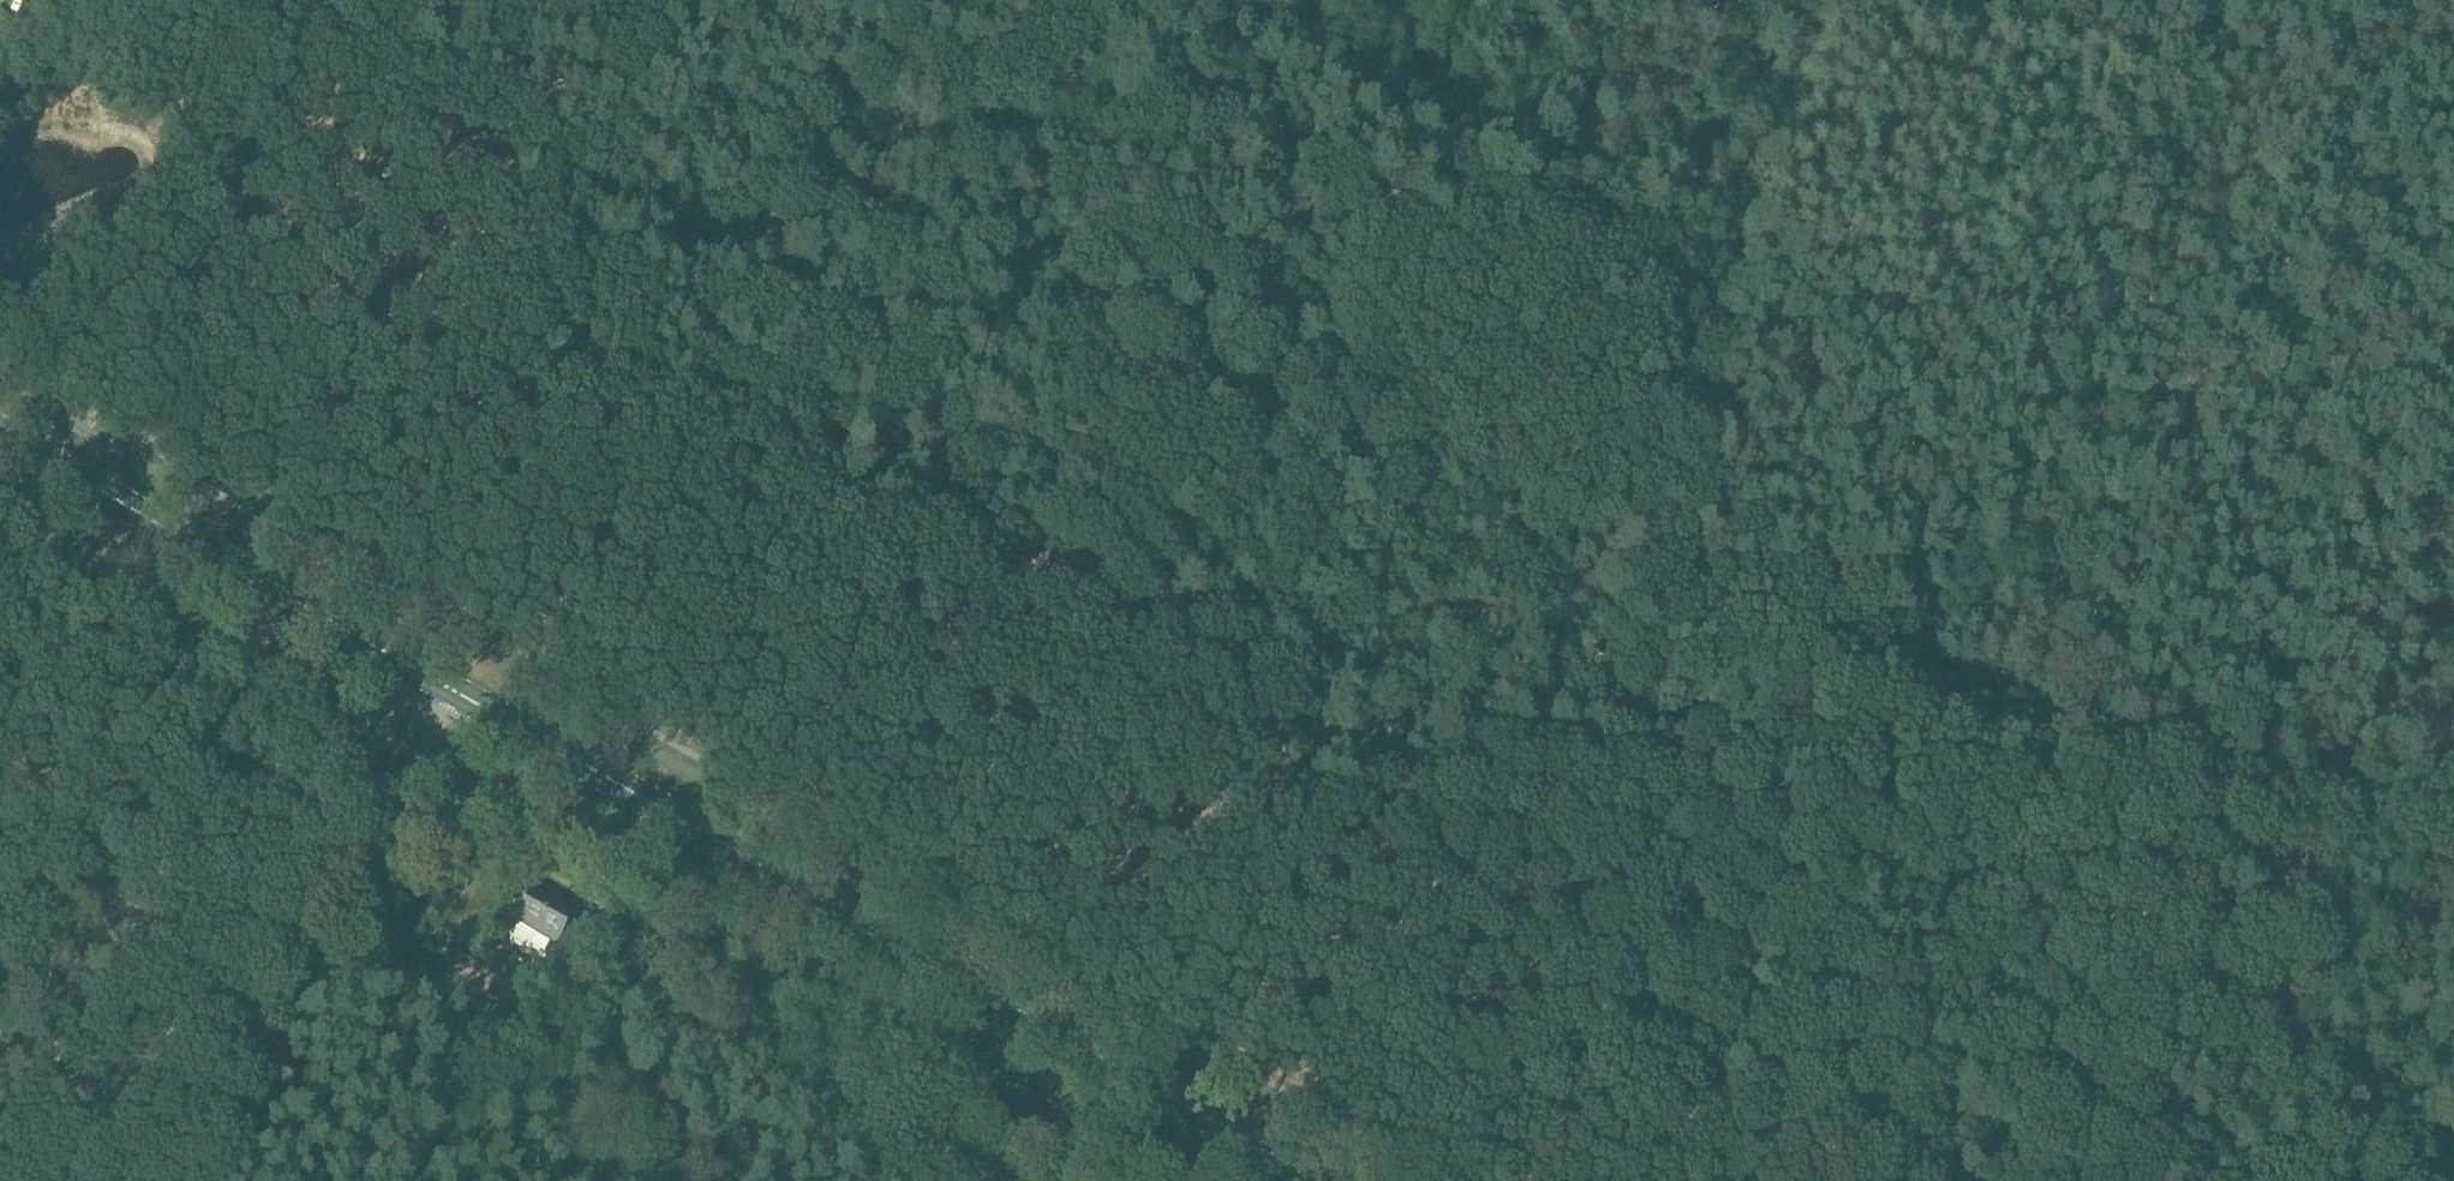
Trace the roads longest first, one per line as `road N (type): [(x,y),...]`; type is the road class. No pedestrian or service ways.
road 1 (primary): [(1321,1180),(0,434)]
road 2 (track): [(22,446),(370,0)]

